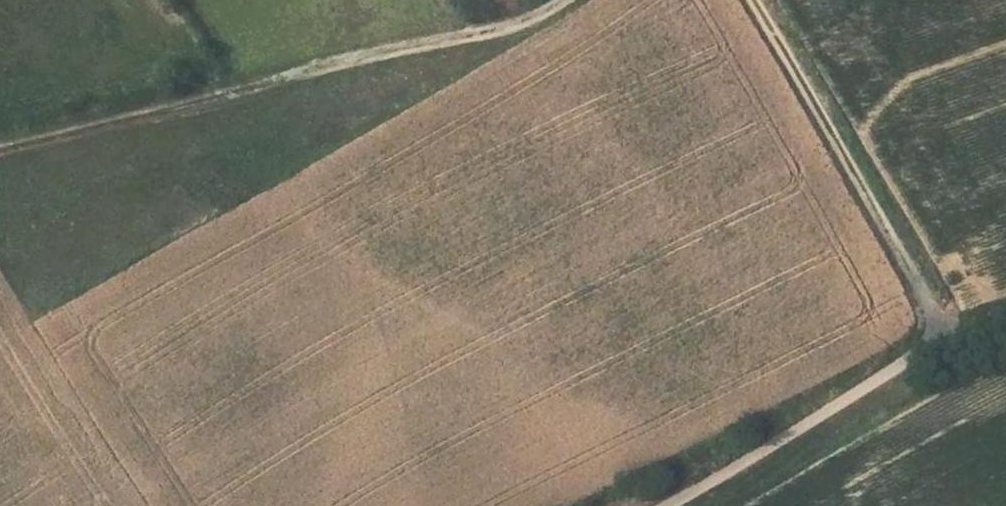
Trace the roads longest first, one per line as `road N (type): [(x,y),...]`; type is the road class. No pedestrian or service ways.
road 1 (track): [(755,0),(945,327),(665,505)]
road 2 (track): [(546,0),(504,26),(0,124)]

